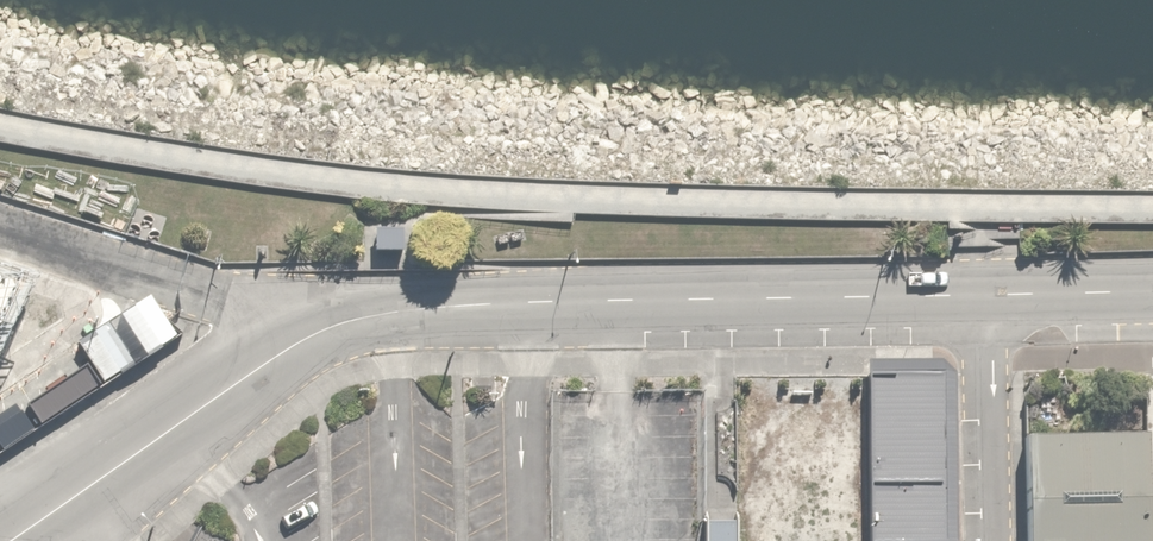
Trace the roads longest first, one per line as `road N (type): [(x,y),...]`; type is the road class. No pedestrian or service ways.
road 1 (tertiary): [(985,292),(484,303),(403,309),(307,336)]
road 2 (tertiary): [(307,336),(10,540)]
road 3 (unclassified): [(0,229),(307,336)]
road 4 (residential): [(994,540),(985,292)]
road 5 (tertiary): [(1152,290),(985,292)]

